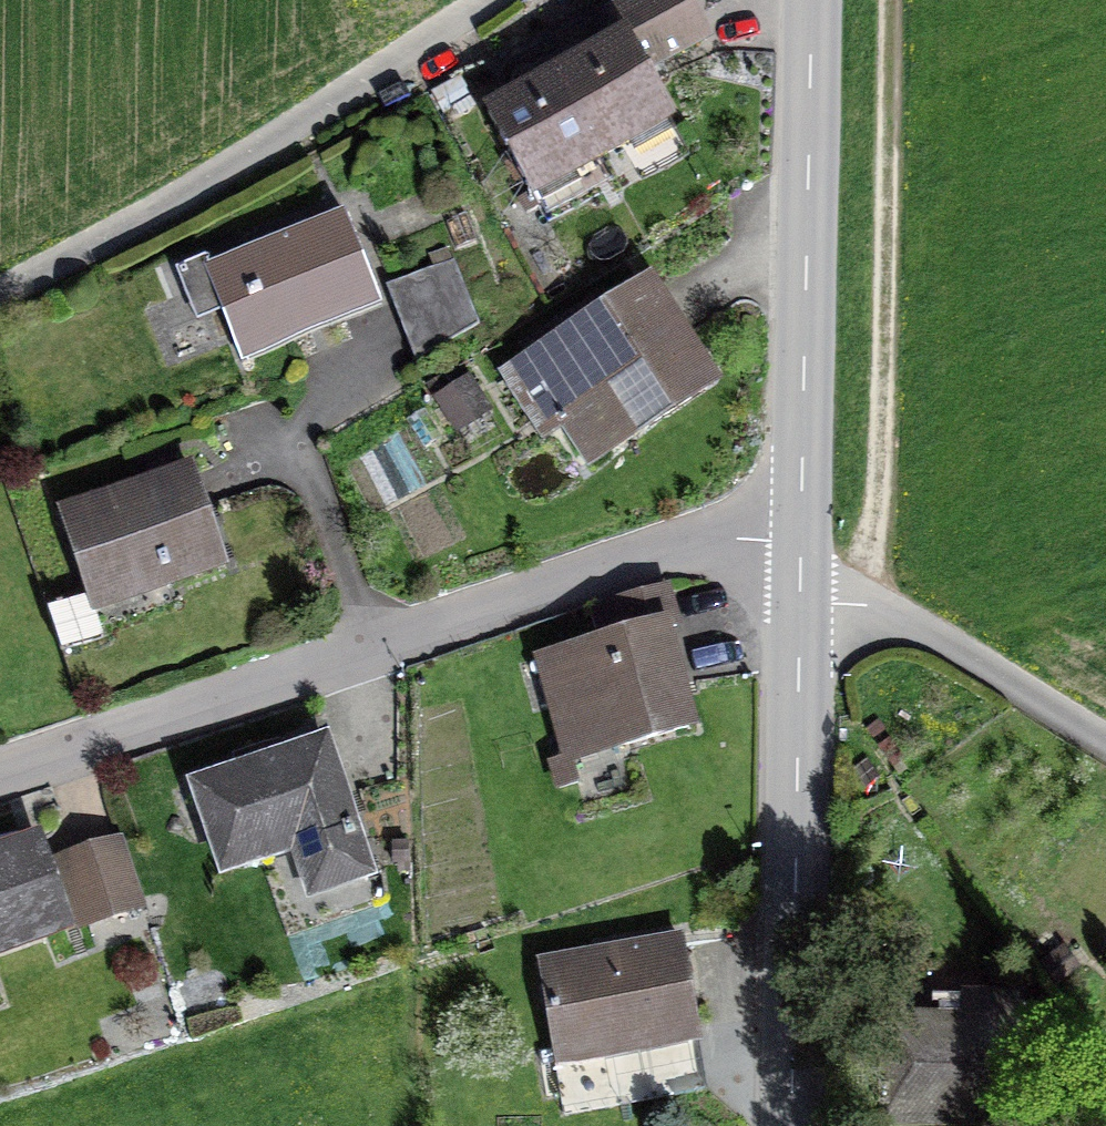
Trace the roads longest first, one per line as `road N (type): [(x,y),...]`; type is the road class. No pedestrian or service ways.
road 1 (unclassified): [(0,773),(679,549),(800,541)]
road 2 (track): [(861,608),(880,524),(888,0)]
road 3 (unclassified): [(505,0),(0,305)]
road 4 (tertiary): [(817,0),(800,541)]
road 5 (tertiary): [(800,602),(790,1125)]
road 6 (unclassified): [(800,602),(861,608),(926,631),(1105,734)]

